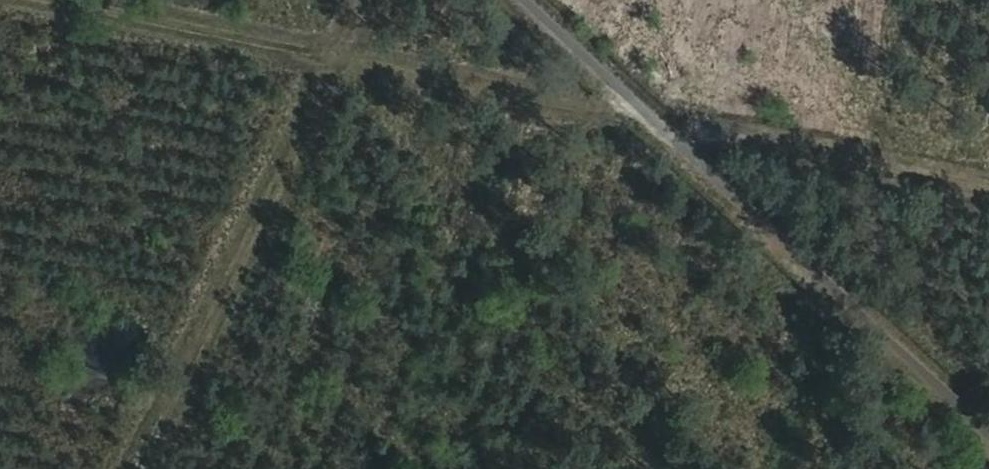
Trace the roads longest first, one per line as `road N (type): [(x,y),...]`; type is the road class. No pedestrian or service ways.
road 1 (track): [(85,0),(640,107)]
road 2 (track): [(367,0),(137,468)]
road 3 (track): [(988,165),(793,110),(601,99)]

